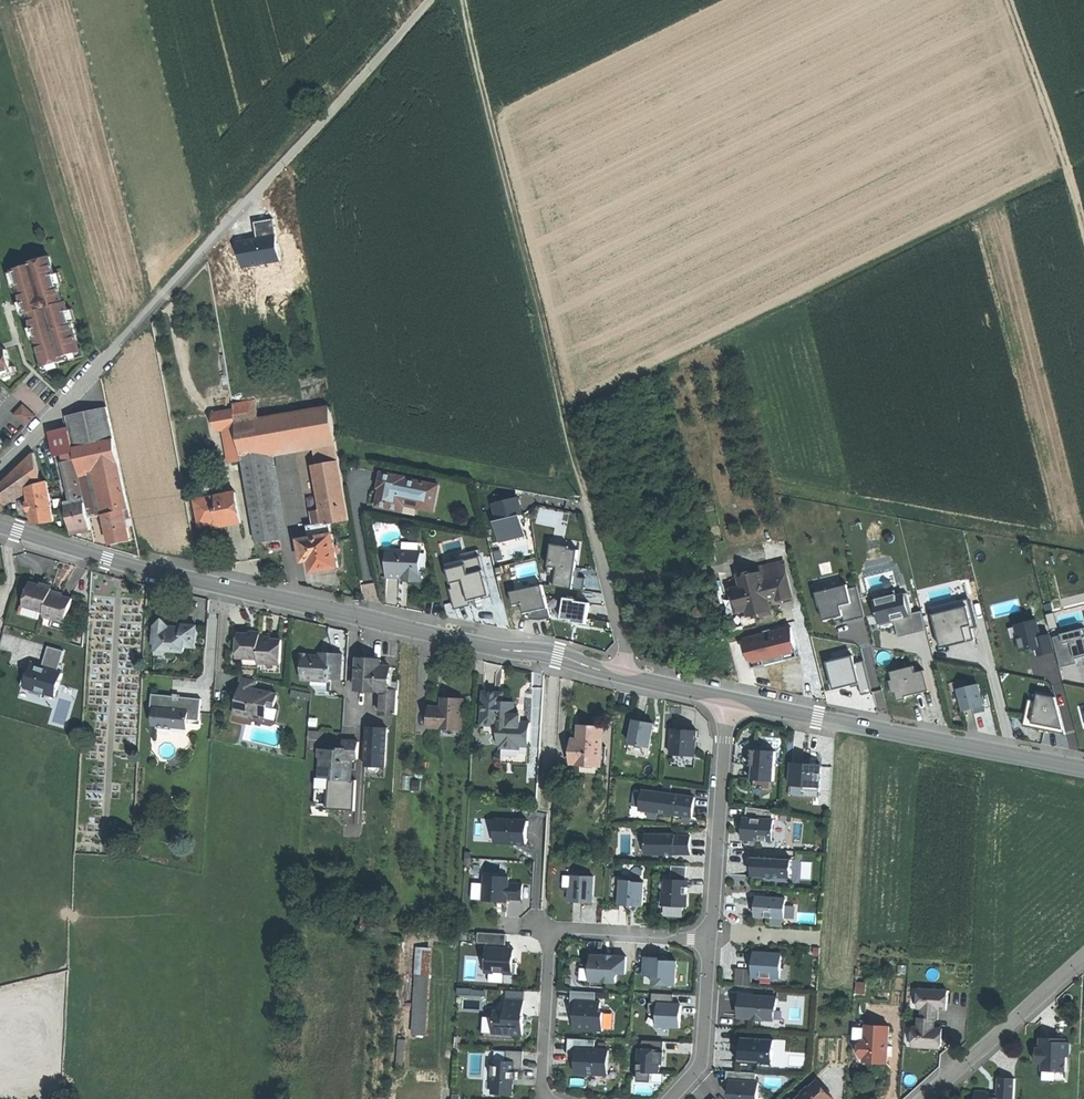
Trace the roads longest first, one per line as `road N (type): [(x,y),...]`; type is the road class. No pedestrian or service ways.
road 1 (track): [(462,0),(633,678)]
road 2 (secondary): [(0,529),(553,660)]
road 3 (residential): [(0,471),(260,191)]
road 4 (secondary): [(731,699),(1083,769)]
road 5 (residential): [(553,660),(543,927)]
road 6 (residential): [(709,937),(731,699)]
road 7 (track): [(1083,226),(1009,0)]
road 8 (tertiary): [(925,1098),(1083,956)]
road 9 (secondary): [(553,660),(731,699)]
road 10 (residential): [(543,927),(543,1097),(554,1098)]
road 11 (residential): [(667,1098),(700,1066),(709,937)]
road 12 (residential): [(709,937),(543,927)]

